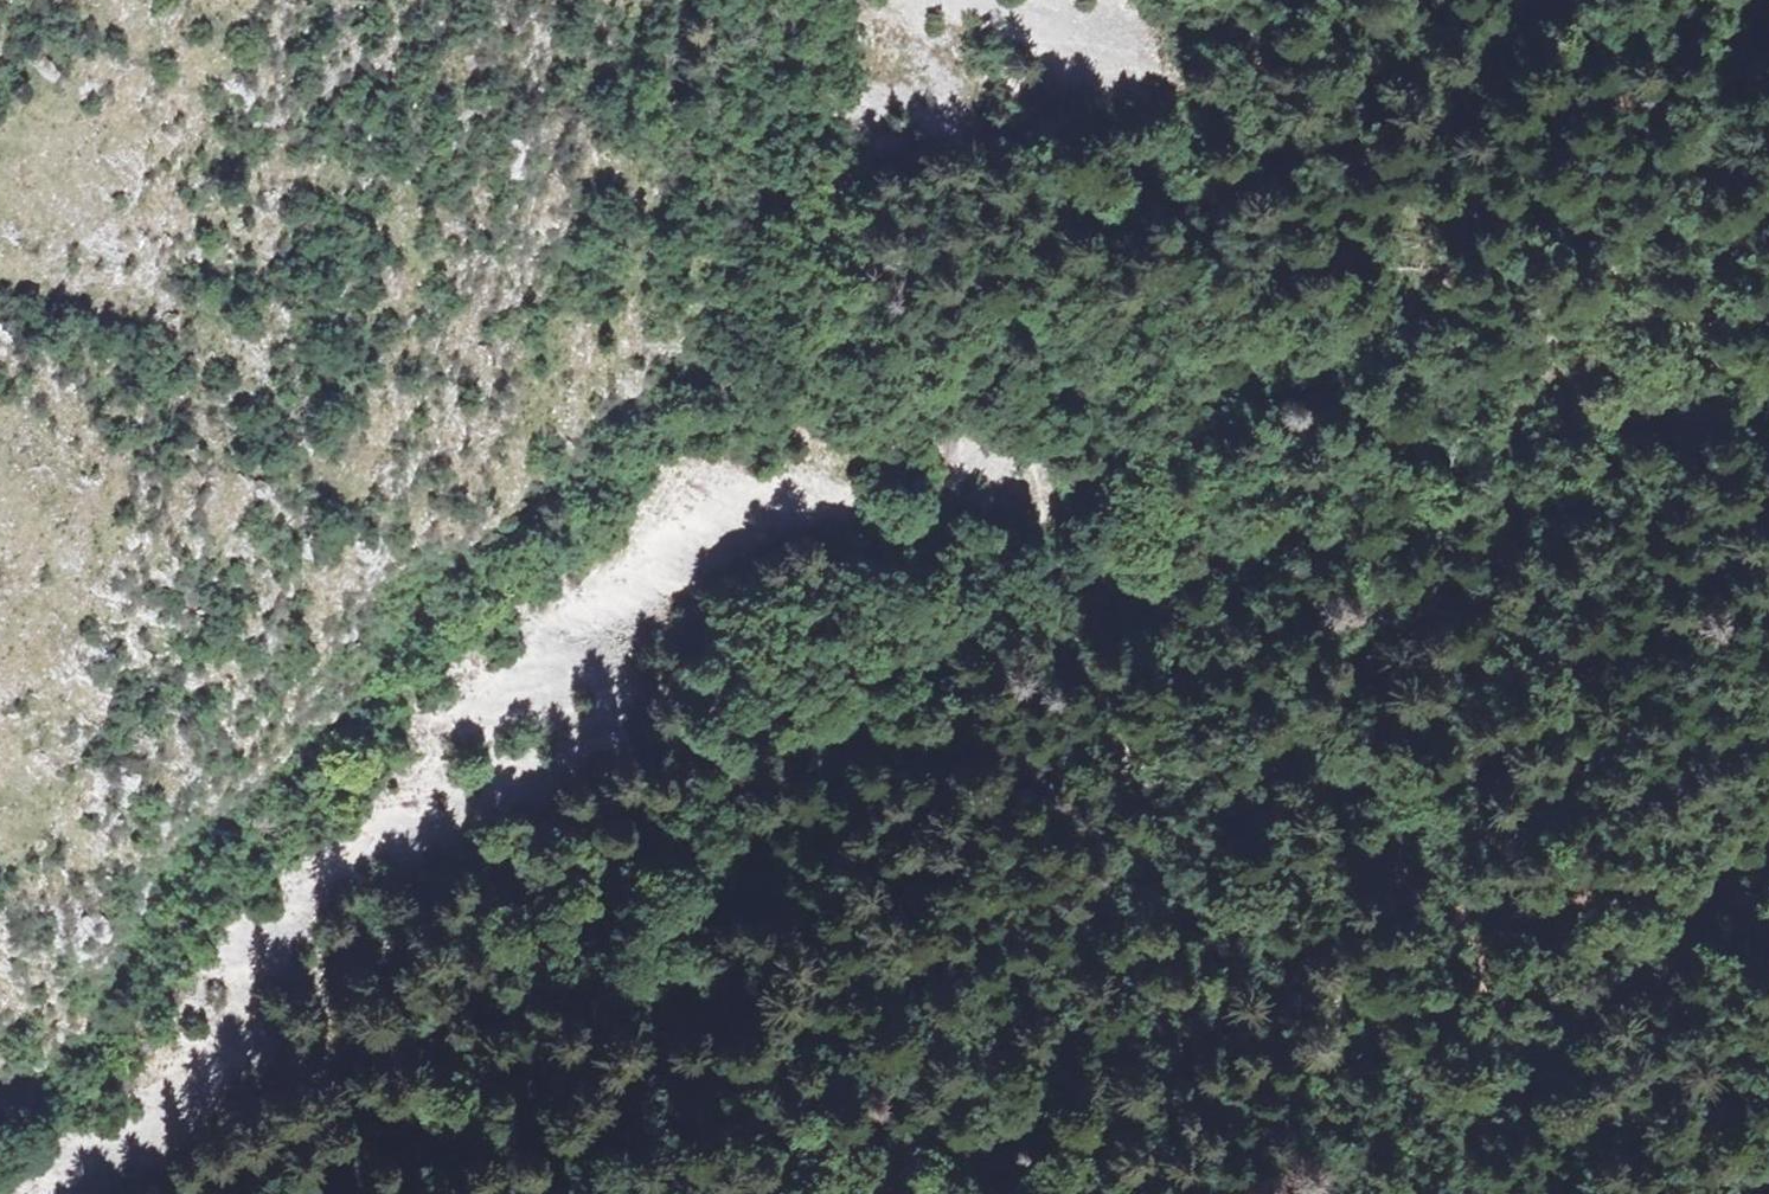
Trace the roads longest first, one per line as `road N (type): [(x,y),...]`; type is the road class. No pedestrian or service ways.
road 1 (track): [(1545,0),(1478,78),(1433,166),(1400,287)]
road 2 (track): [(1748,0),(1695,171)]

